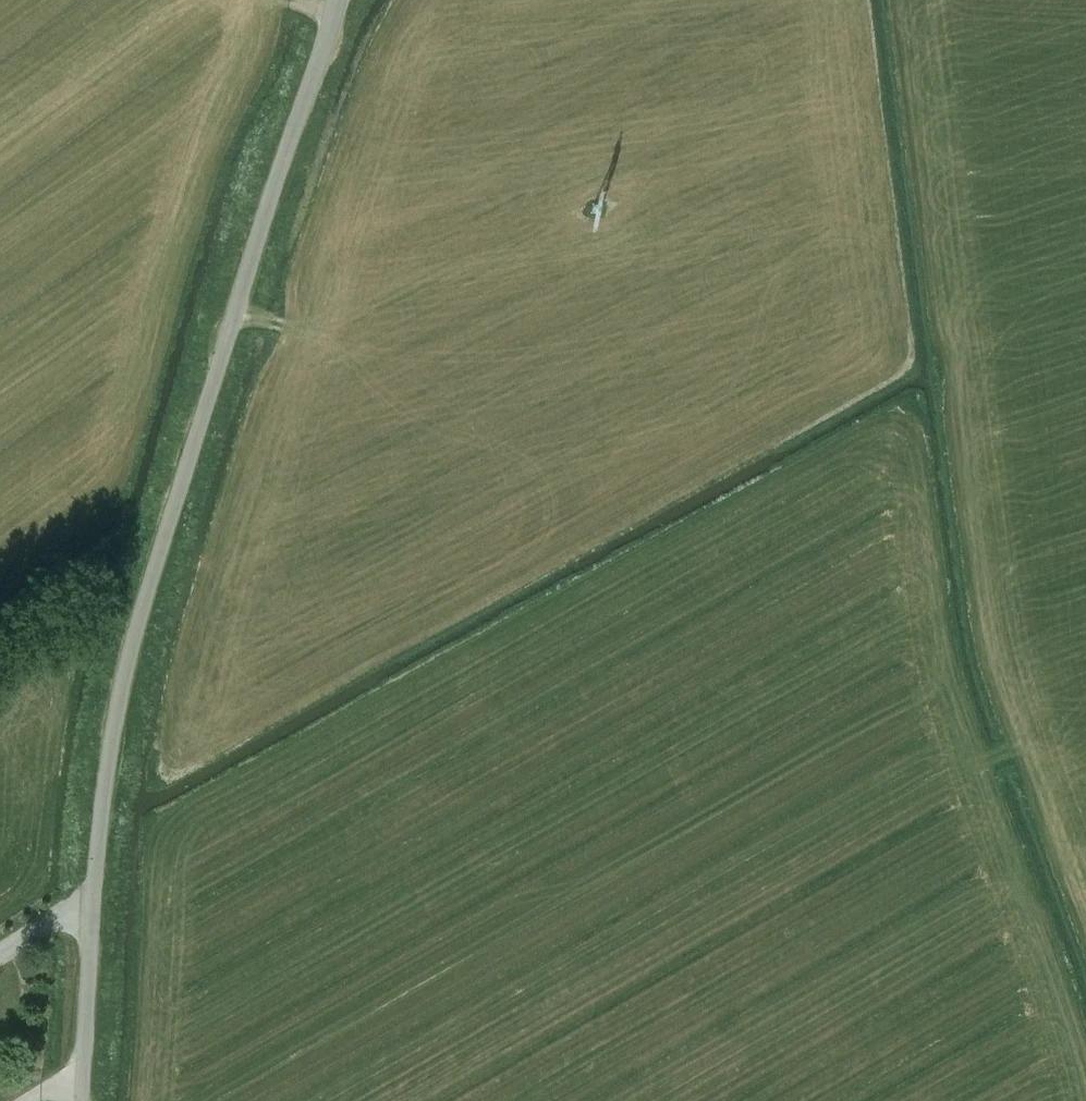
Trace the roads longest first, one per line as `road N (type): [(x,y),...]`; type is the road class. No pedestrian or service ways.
road 1 (unclassified): [(71,1100),(107,755),(177,488),(331,0)]

